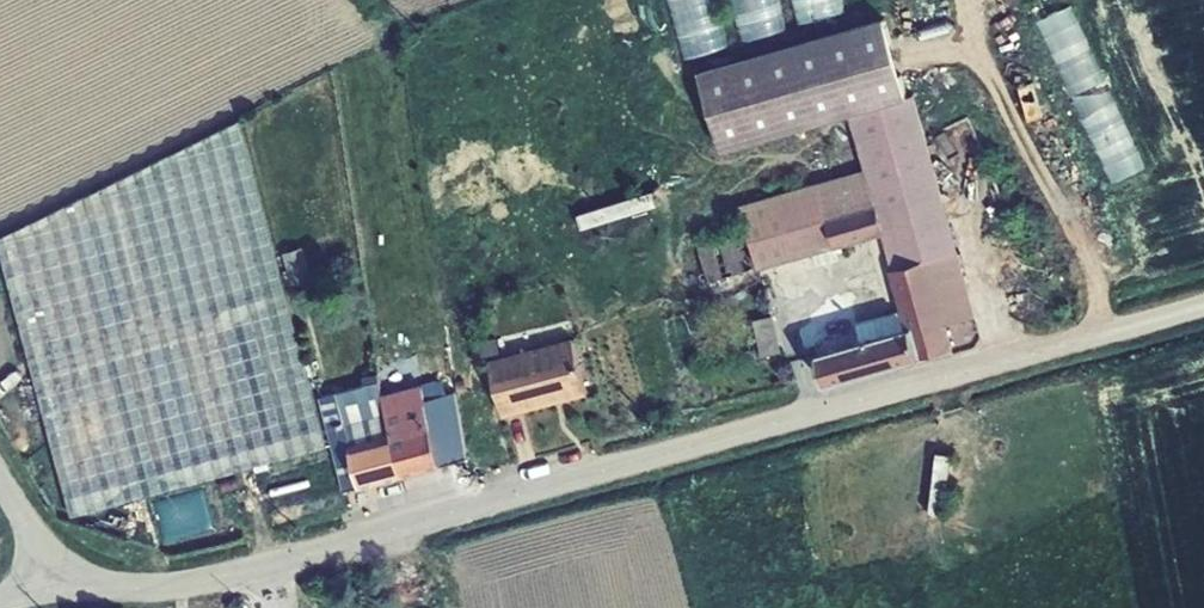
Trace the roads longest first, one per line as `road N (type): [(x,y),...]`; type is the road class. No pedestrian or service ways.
road 1 (unclassified): [(1203,305),(204,581),(78,590)]
road 2 (unclassified): [(0,478),(78,590)]

